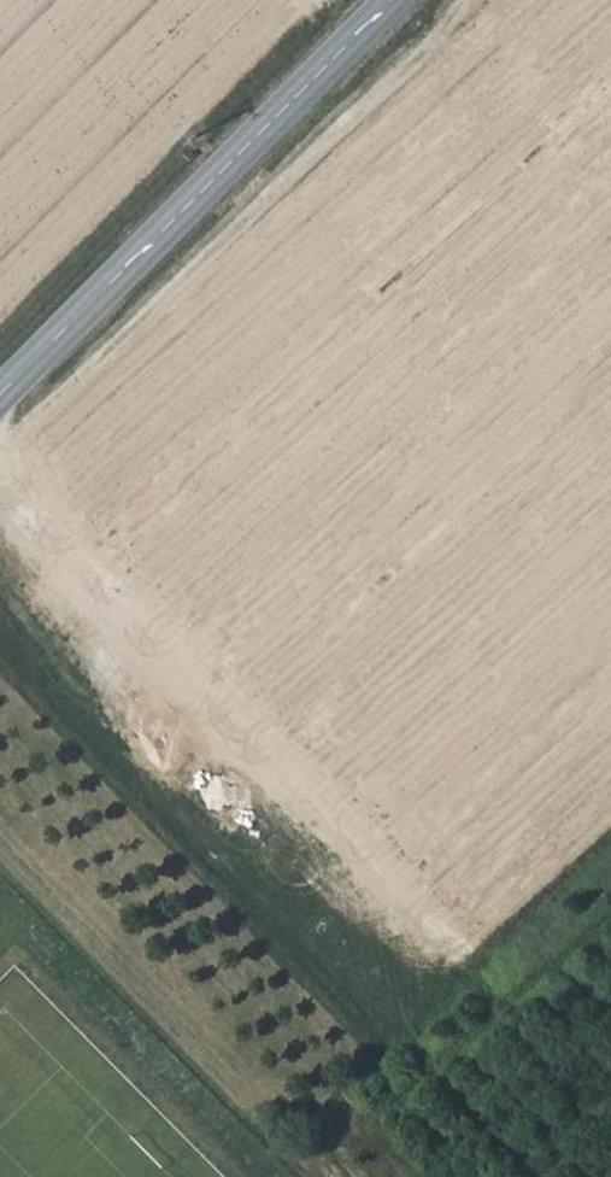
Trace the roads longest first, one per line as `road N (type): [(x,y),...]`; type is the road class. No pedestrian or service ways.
road 1 (secondary): [(0,386),(385,0)]

